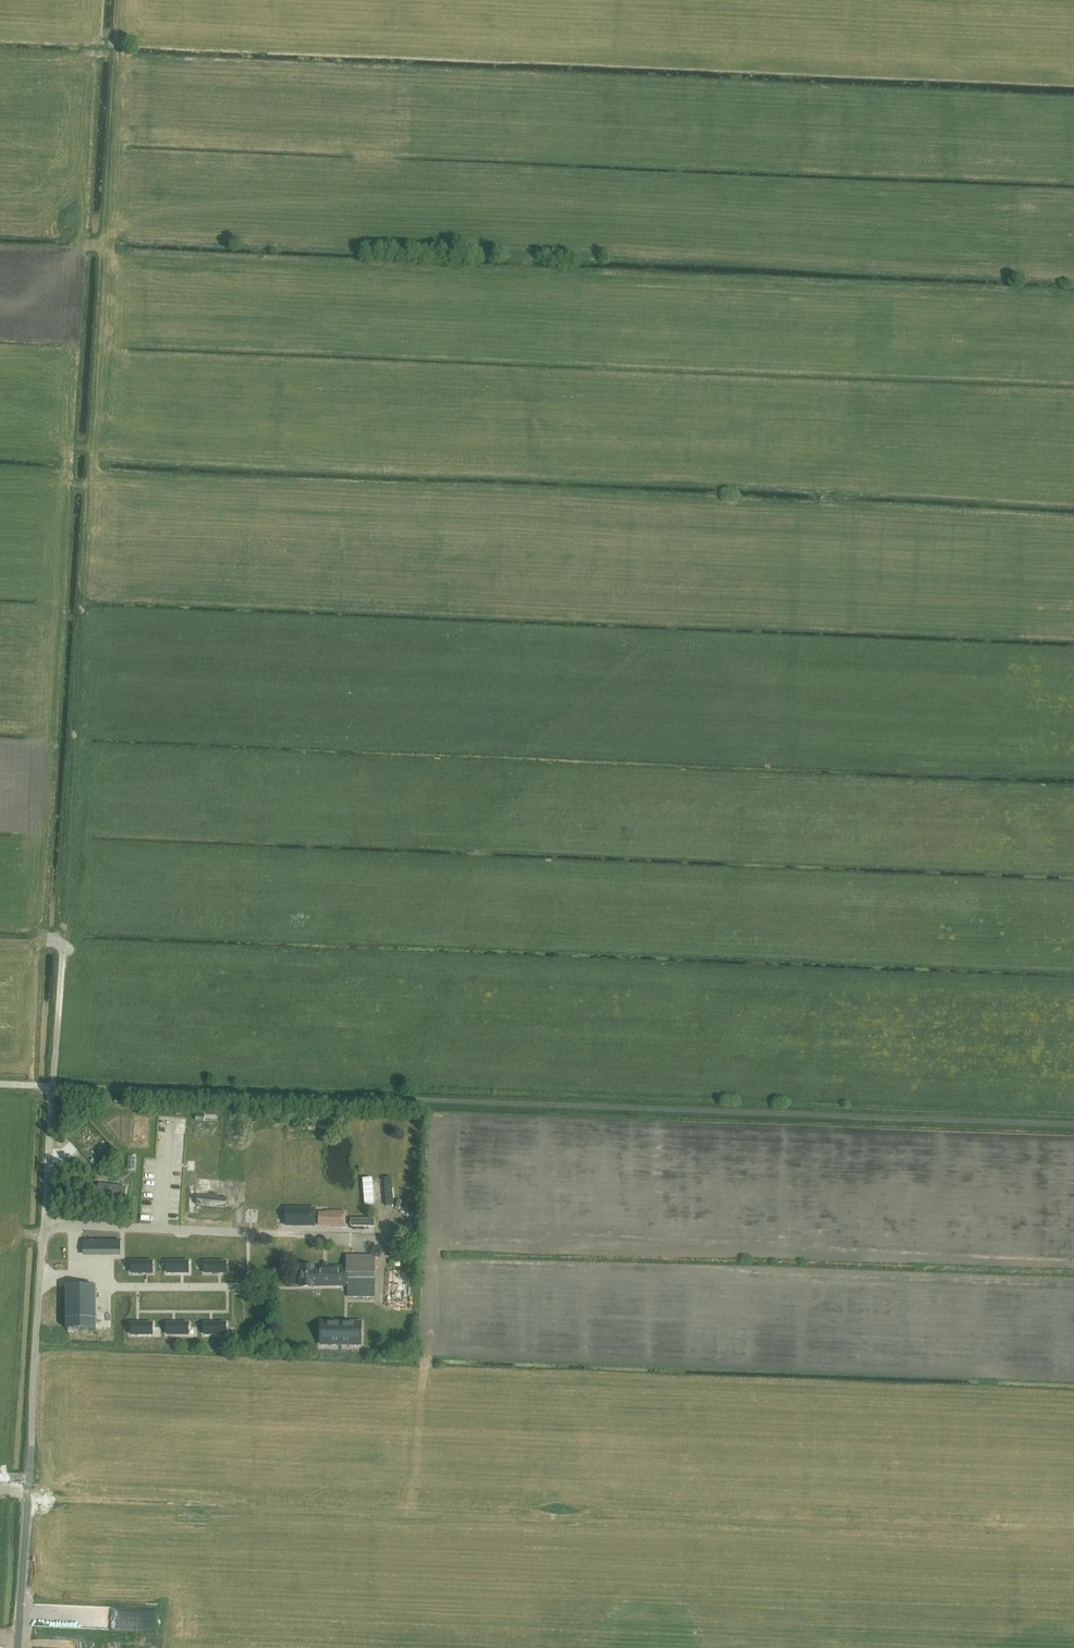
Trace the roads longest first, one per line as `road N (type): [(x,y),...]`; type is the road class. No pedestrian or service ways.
road 1 (unclassified): [(16,1647),(43,1227)]
road 2 (unclassified): [(43,1227),(61,957)]
road 3 (unclassified): [(272,1233),(43,1227)]

